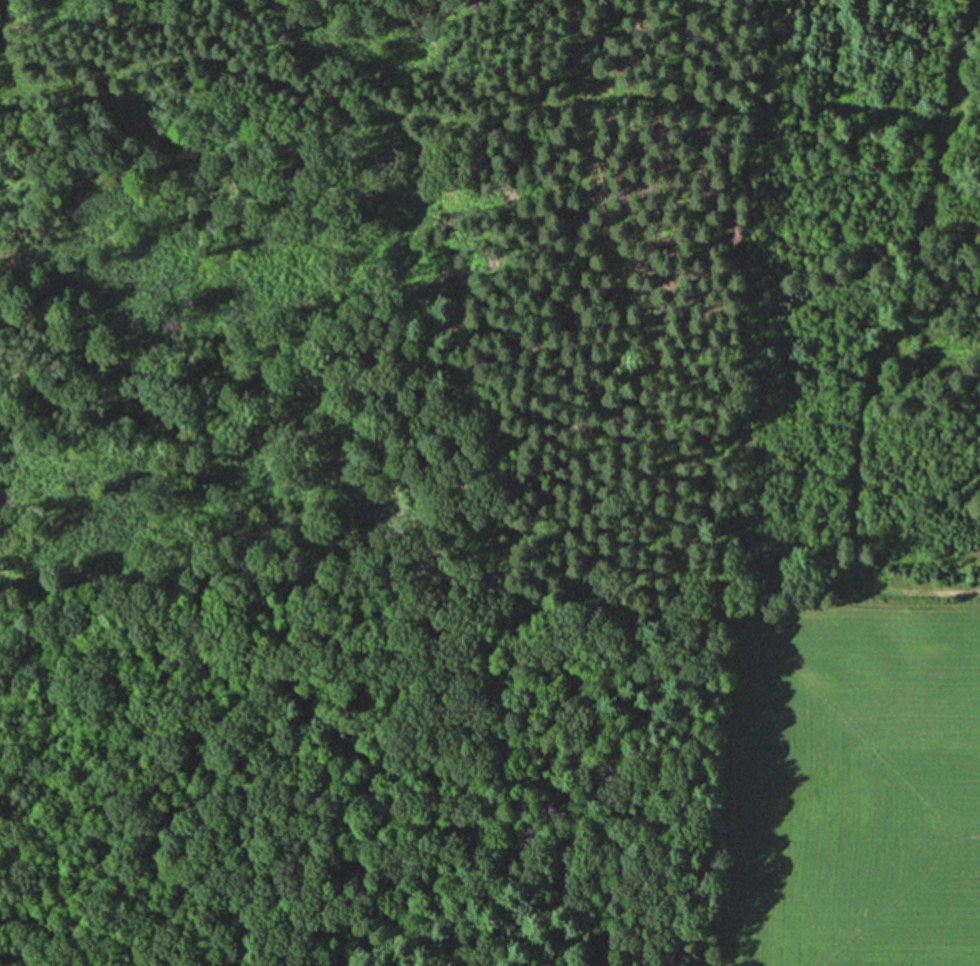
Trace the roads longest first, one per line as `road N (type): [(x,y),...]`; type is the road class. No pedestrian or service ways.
road 1 (track): [(979,592),(910,592),(869,586),(852,574),(859,411),(905,297),(965,0)]

